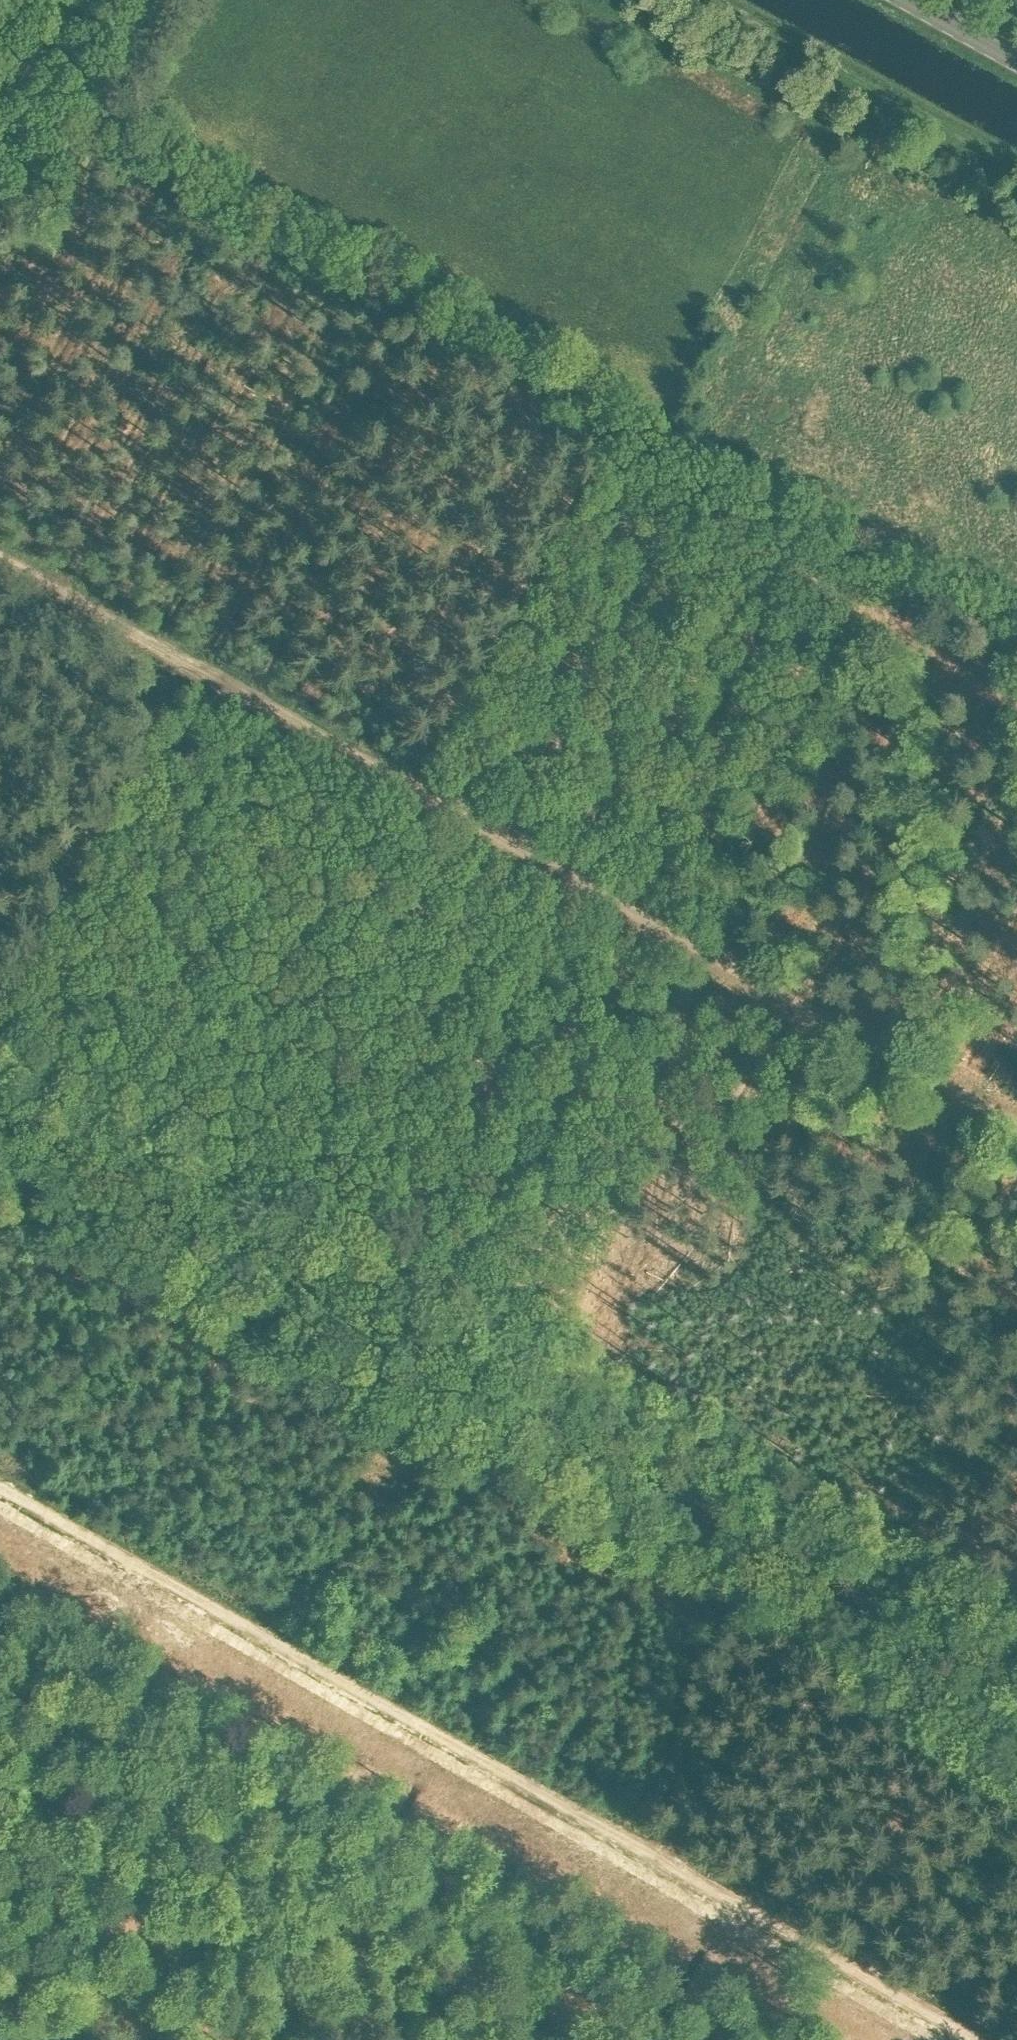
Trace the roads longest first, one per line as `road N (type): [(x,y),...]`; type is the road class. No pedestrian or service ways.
road 1 (track): [(0,557),(1016,1128)]
road 2 (track): [(0,1058),(1016,1623)]
road 3 (track): [(979,2039),(0,1488)]
road 4 (primary): [(1016,58),(912,0)]

